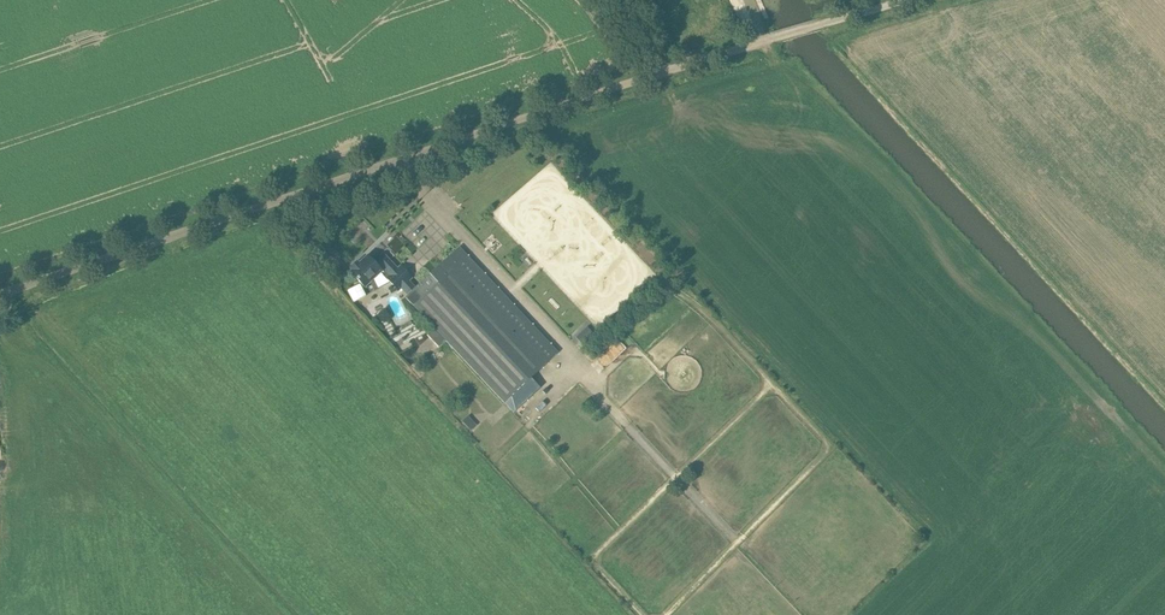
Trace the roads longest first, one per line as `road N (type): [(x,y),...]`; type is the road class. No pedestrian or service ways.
road 1 (unclassified): [(0,292),(664,71),(907,0)]

